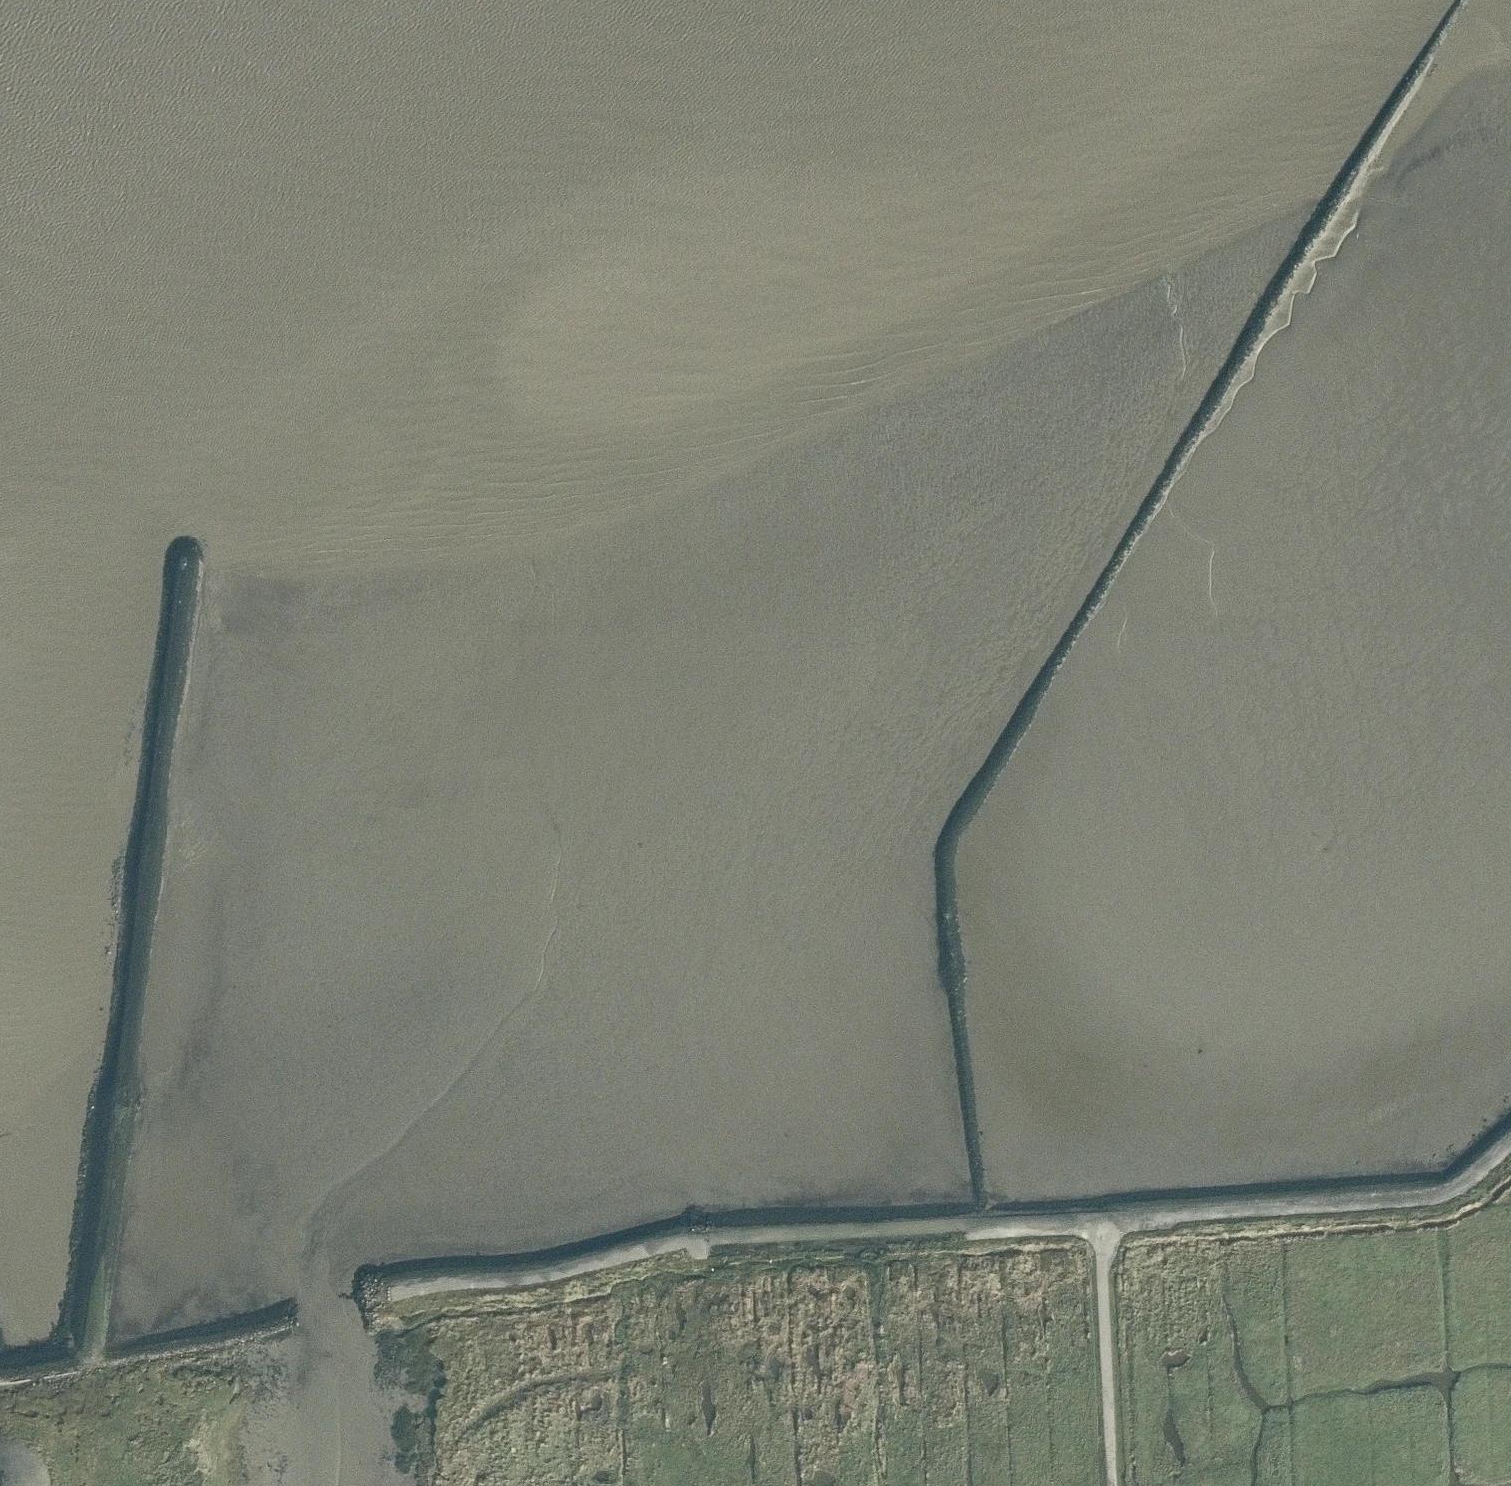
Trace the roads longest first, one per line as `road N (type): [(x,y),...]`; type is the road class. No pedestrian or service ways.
road 1 (track): [(1116,1485),(1104,1228)]

